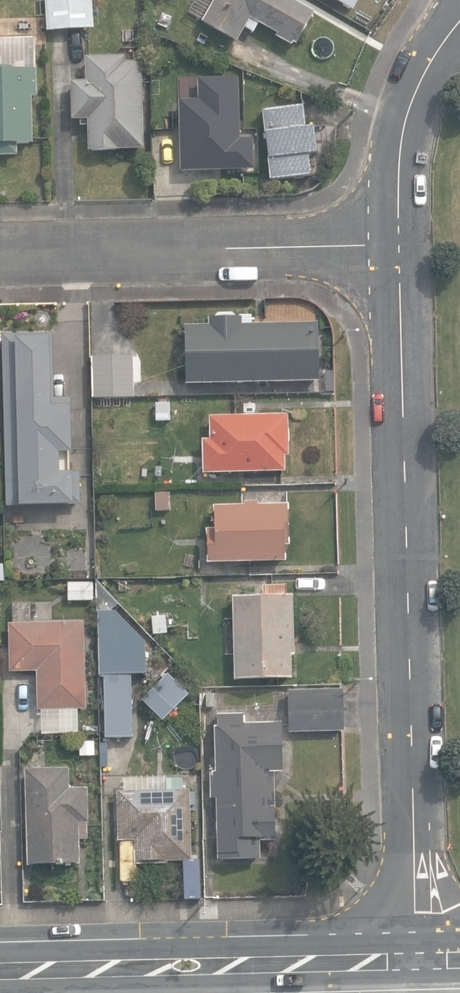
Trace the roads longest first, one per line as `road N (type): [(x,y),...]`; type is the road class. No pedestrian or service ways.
road 1 (residential): [(417,957),(395,241)]
road 2 (secondary): [(0,968),(417,957)]
road 3 (residential): [(0,253),(395,241)]
road 4 (residential): [(395,241),(410,101),(459,21)]

